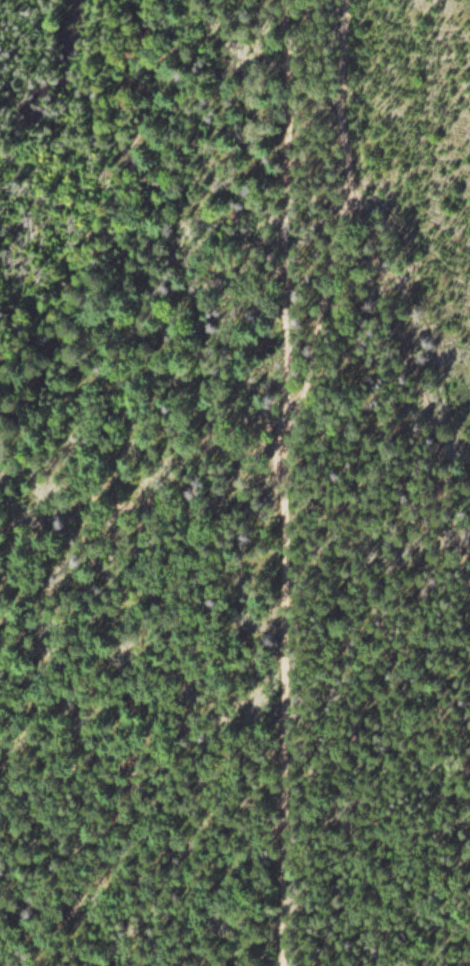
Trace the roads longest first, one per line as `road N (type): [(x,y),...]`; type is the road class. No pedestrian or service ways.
road 1 (track): [(279,965),(281,0)]
road 2 (track): [(469,822),(454,691),(383,445),(317,353)]
road 3 (track): [(358,0),(345,179),(317,353),(280,427)]
road 4 (track): [(0,536),(14,524),(95,500),(158,538),(280,427)]

